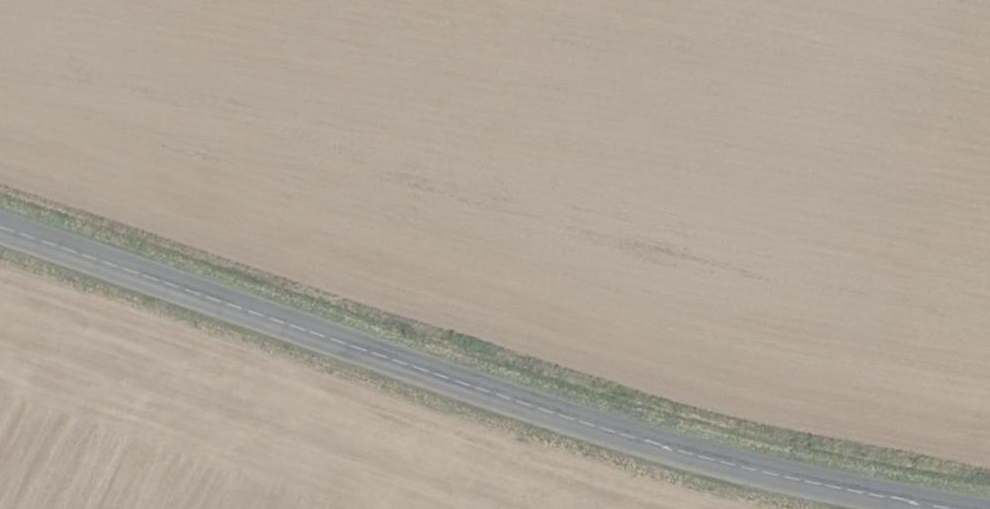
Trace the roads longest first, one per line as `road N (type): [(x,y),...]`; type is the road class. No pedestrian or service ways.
road 1 (tertiary): [(0,227),(656,444),(960,508)]

